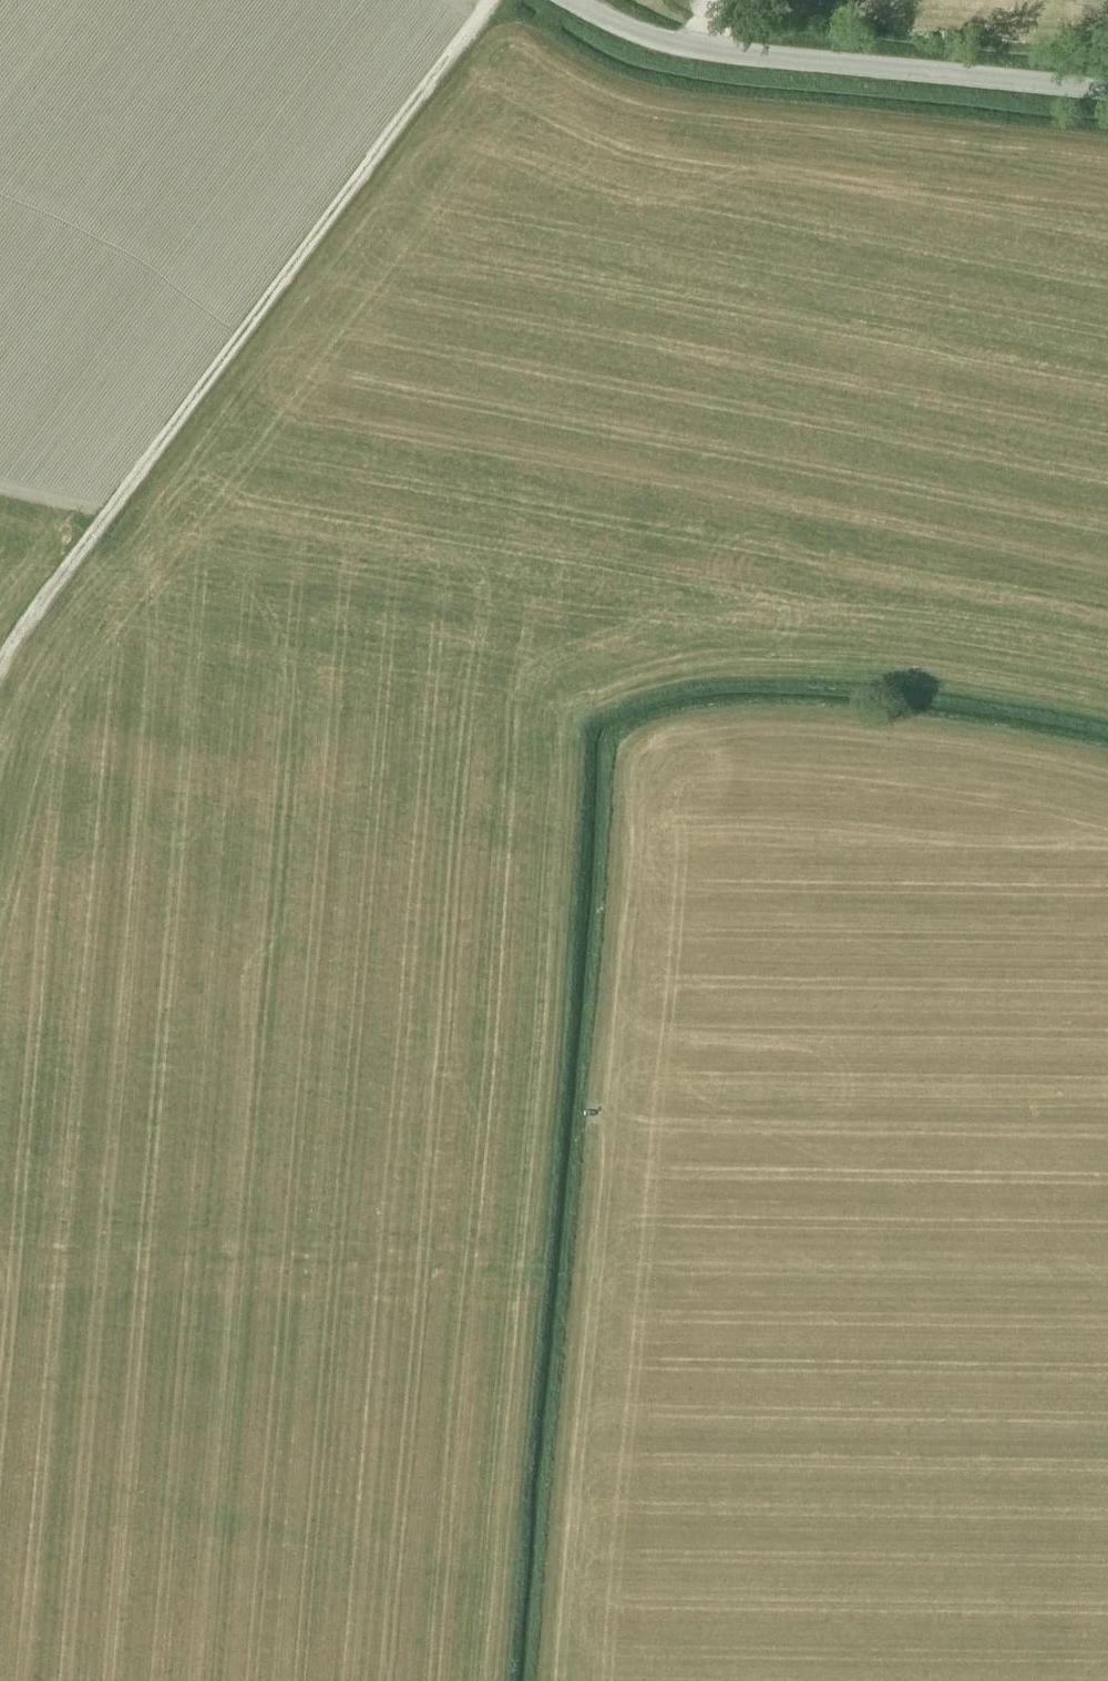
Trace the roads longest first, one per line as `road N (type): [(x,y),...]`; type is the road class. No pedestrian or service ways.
road 1 (track): [(0,672),(493,0)]
road 2 (tertiary): [(1107,91),(730,65),(656,41),(577,0)]

